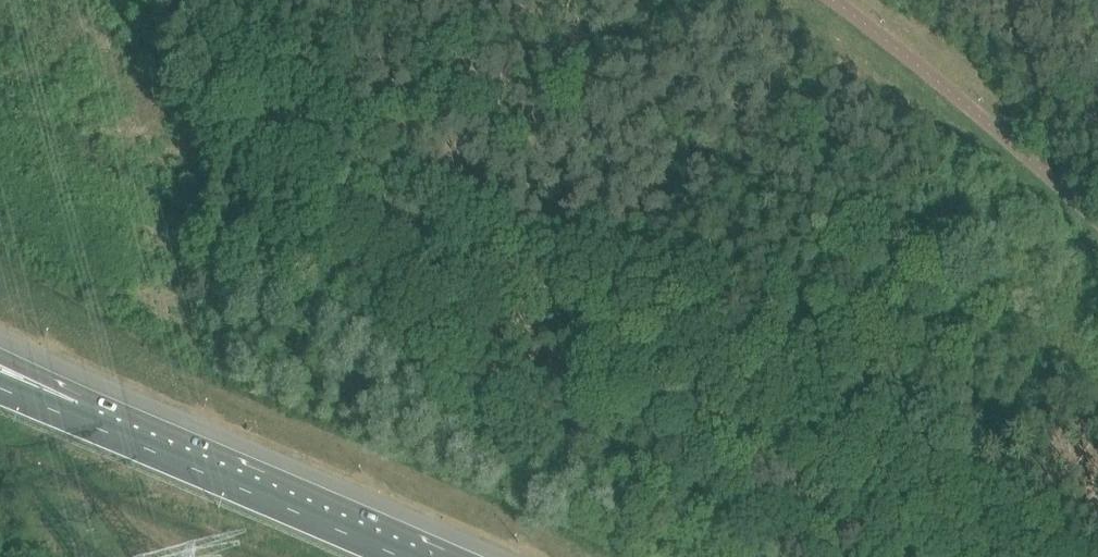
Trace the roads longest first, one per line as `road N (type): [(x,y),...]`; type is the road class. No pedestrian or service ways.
road 1 (motorway): [(402,556),(70,418)]

